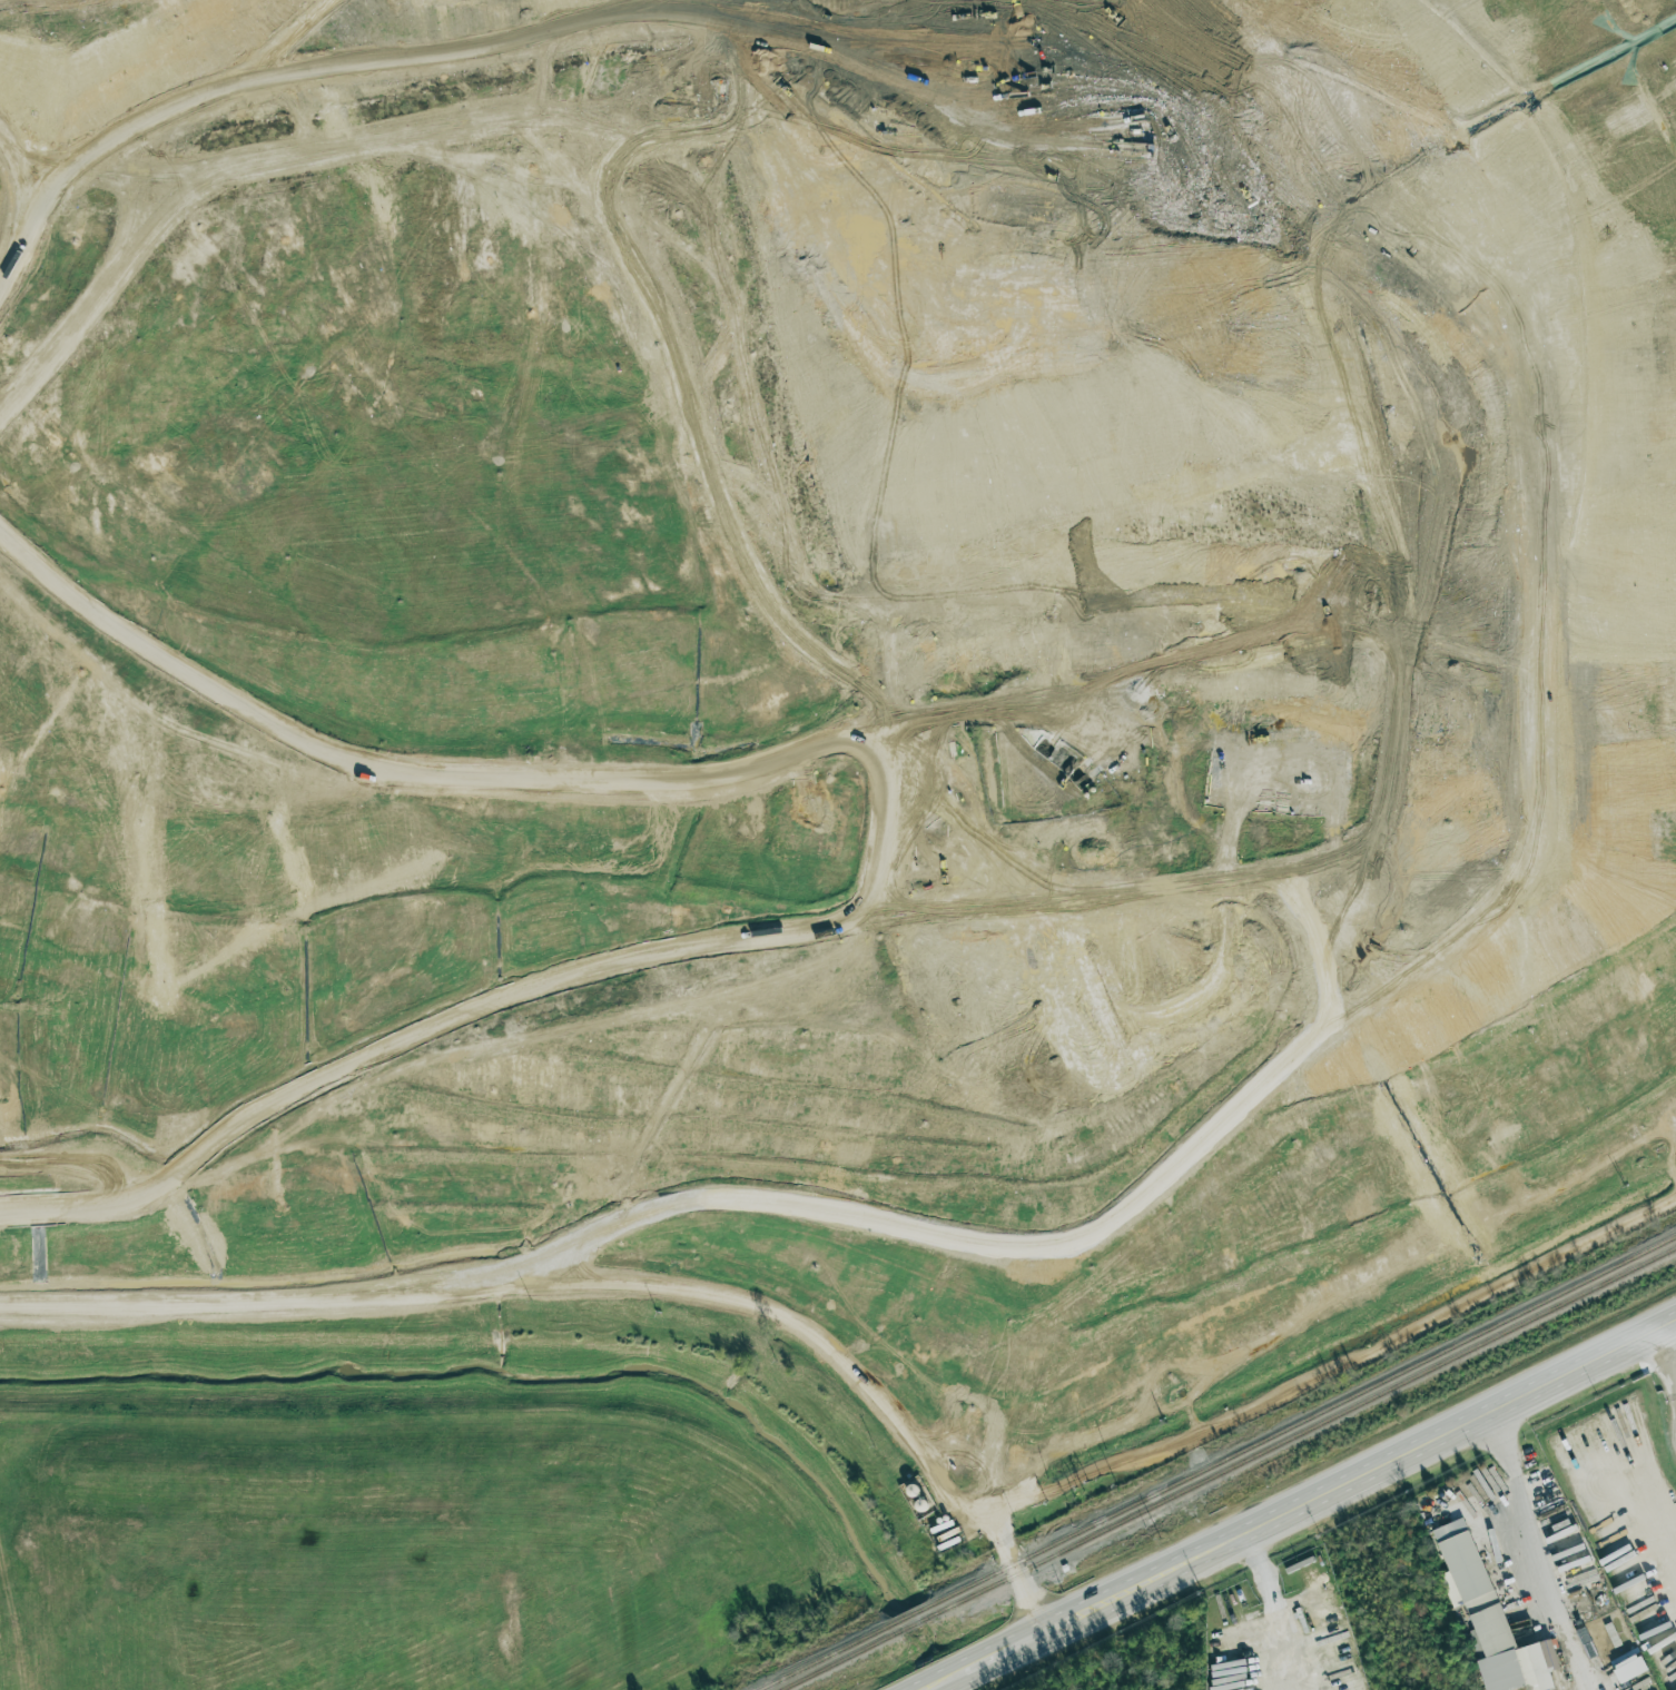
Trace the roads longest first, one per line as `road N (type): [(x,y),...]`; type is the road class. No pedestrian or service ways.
road 1 (primary): [(926,1689),(1675,1313)]

